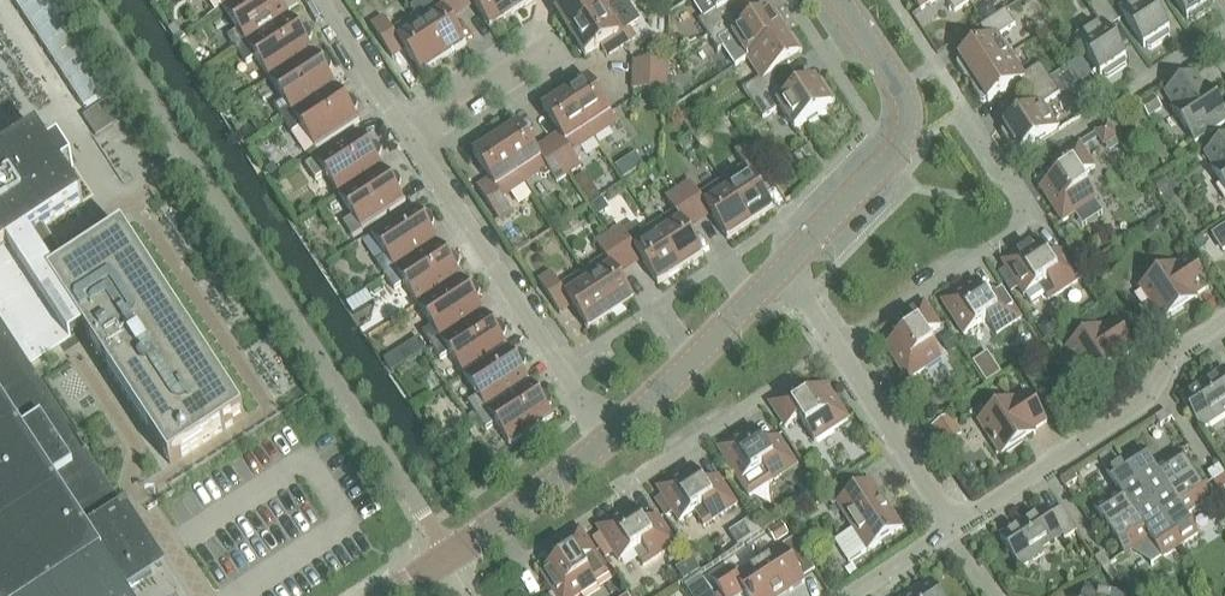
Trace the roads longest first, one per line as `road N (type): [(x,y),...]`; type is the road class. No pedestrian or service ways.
road 1 (residential): [(611,433),(408,140)]
road 2 (residential): [(953,525),(1138,405),(1173,354),(1224,318)]
road 3 (residential): [(839,347),(1019,224),(1019,203),(969,119)]
road 4 (tertiary): [(784,264),(875,175),(906,124),(903,94),(843,0)]
road 5 (residential): [(623,484),(839,347)]
road 6 (tertiary): [(611,433),(784,264)]
road 7 (residential): [(953,525),(839,347)]
road 8 (tertiary): [(449,562),(611,433)]
road 9 (residential): [(408,140),(318,0)]
road 10 (residential): [(408,140),(542,52)]
road 11 (residential): [(847,595),(953,525)]

